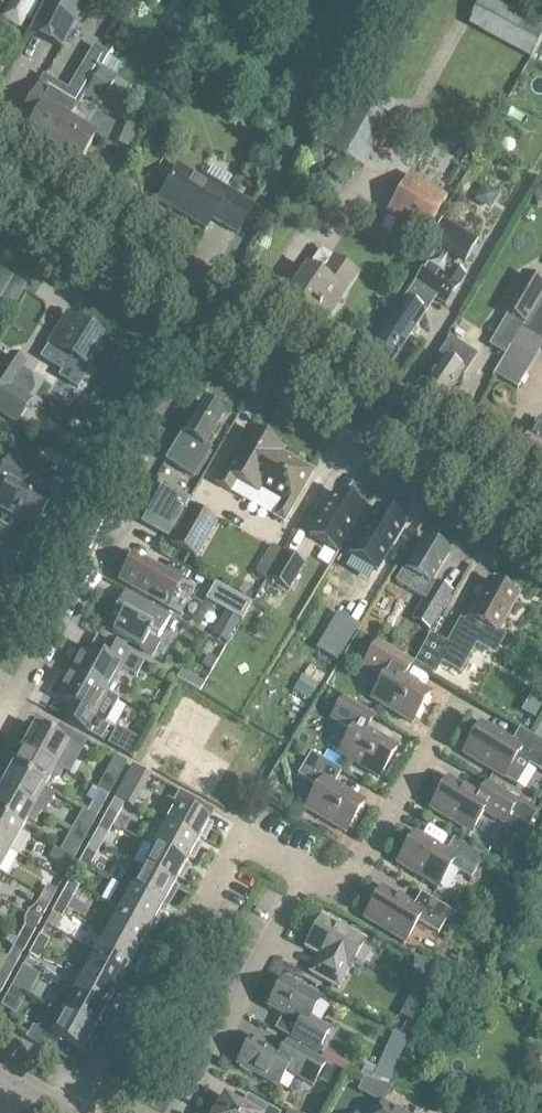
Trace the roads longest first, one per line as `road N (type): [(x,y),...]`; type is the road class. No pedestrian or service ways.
road 1 (tertiary): [(541,534),(0,196)]
road 2 (residential): [(72,1112),(175,927),(193,934),(241,840),(306,873)]
road 3 (residential): [(179,1112),(306,873)]
road 4 (residential): [(306,873),(339,883),(362,868),(458,705)]
road 5 (residential): [(0,708),(6,711),(98,541)]

